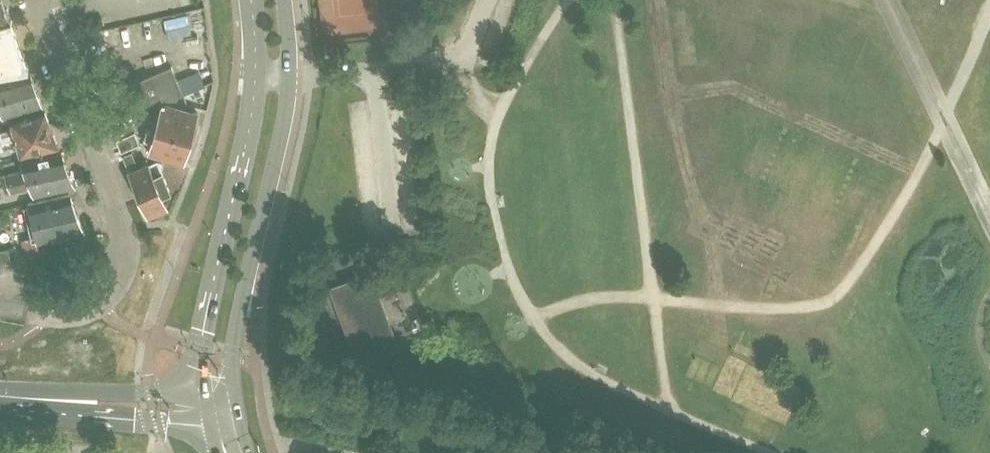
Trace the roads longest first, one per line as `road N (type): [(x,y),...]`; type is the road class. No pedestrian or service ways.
road 1 (primary): [(238,406),(237,326),(287,101),(286,0)]
road 2 (primary): [(253,0),(258,102),(208,332),(204,395)]
road 3 (residential): [(31,316),(50,320),(96,307),(124,242),(43,0)]
road 4 (primary): [(0,407),(209,424)]
road 5 (primary): [(204,395),(0,390)]

